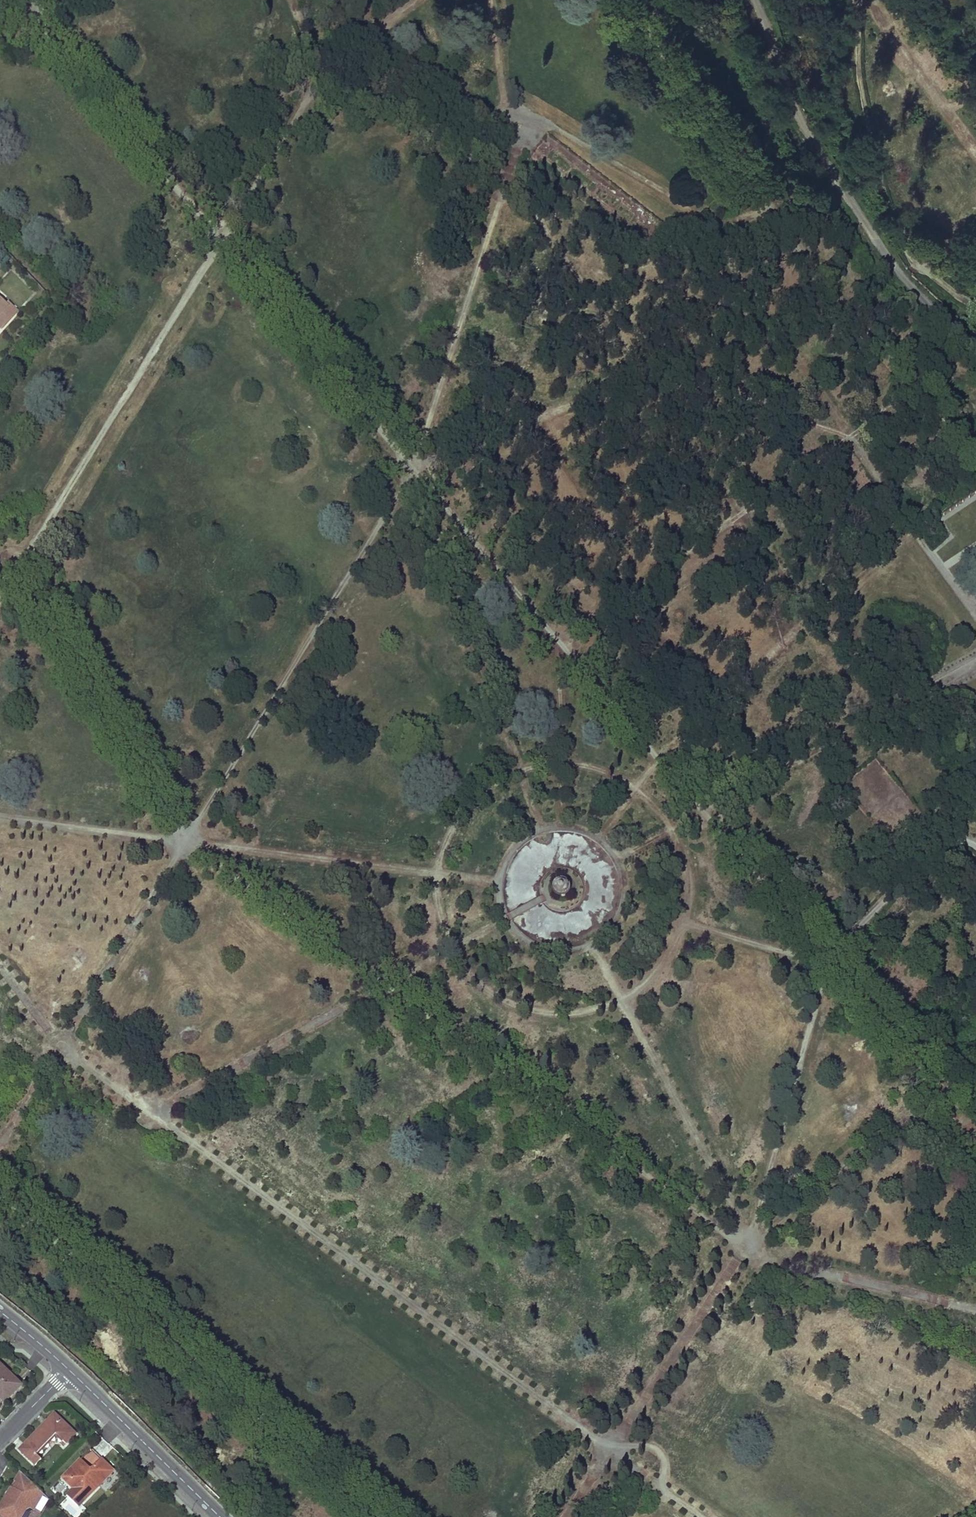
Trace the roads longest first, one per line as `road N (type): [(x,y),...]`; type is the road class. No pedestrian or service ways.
road 1 (tertiary): [(220,1516),(69,1370)]

